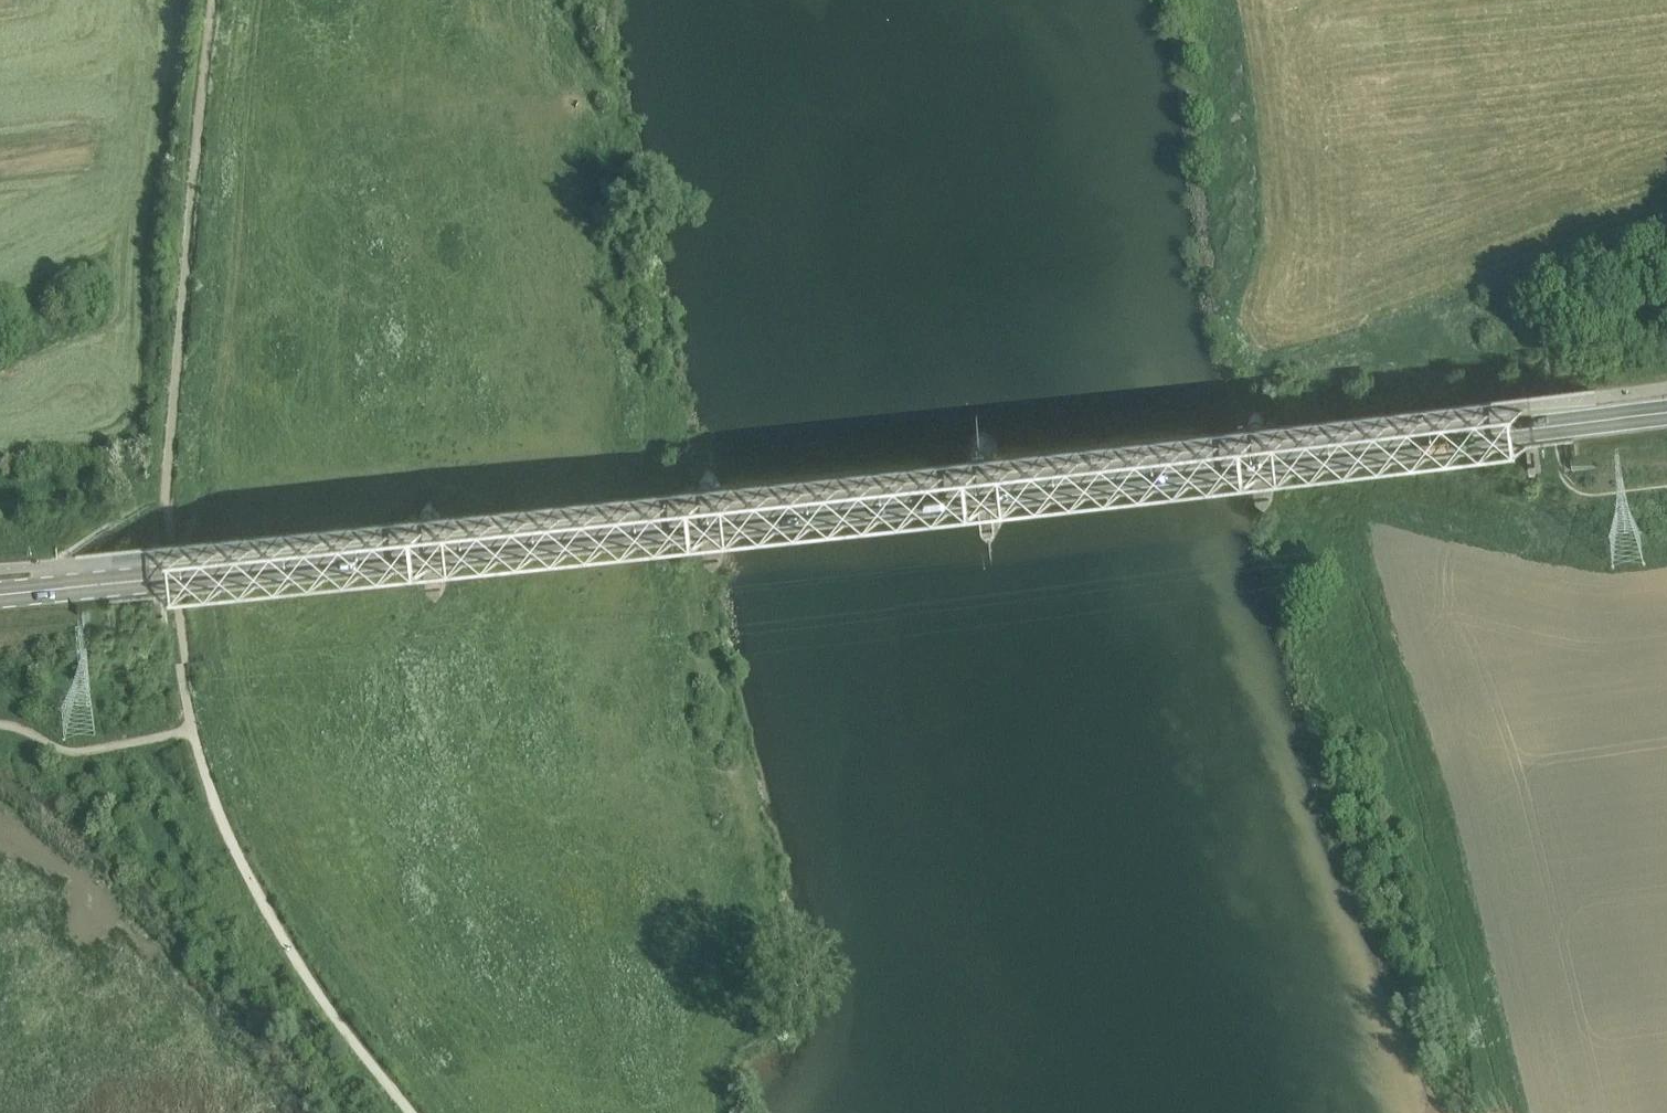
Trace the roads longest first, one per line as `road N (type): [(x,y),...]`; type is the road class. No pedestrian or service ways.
road 1 (primary): [(147,578),(1666,412)]
road 2 (track): [(193,730),(218,810),(263,899),(335,1014),(413,1112)]
road 3 (primary): [(147,578),(0,594)]

